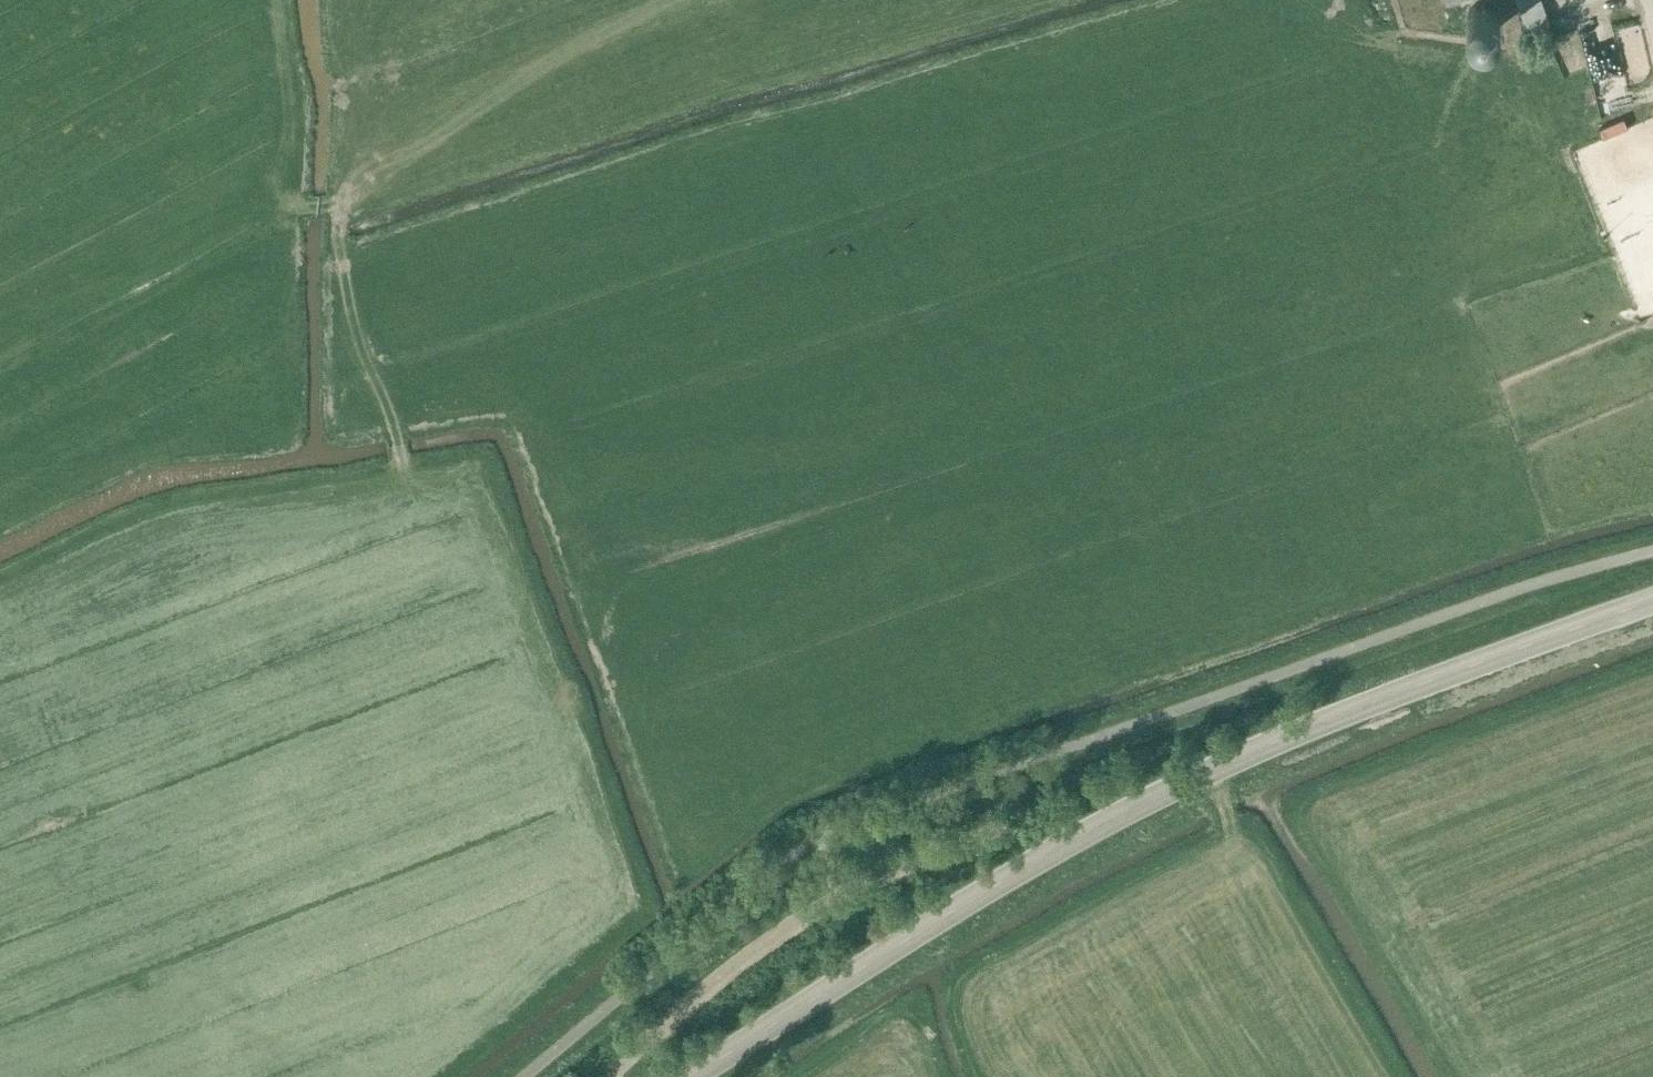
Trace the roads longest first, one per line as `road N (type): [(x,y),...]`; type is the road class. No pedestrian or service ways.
road 1 (secondary): [(696,1076),(1058,849),(1166,793),(1292,735),(1652,601)]

